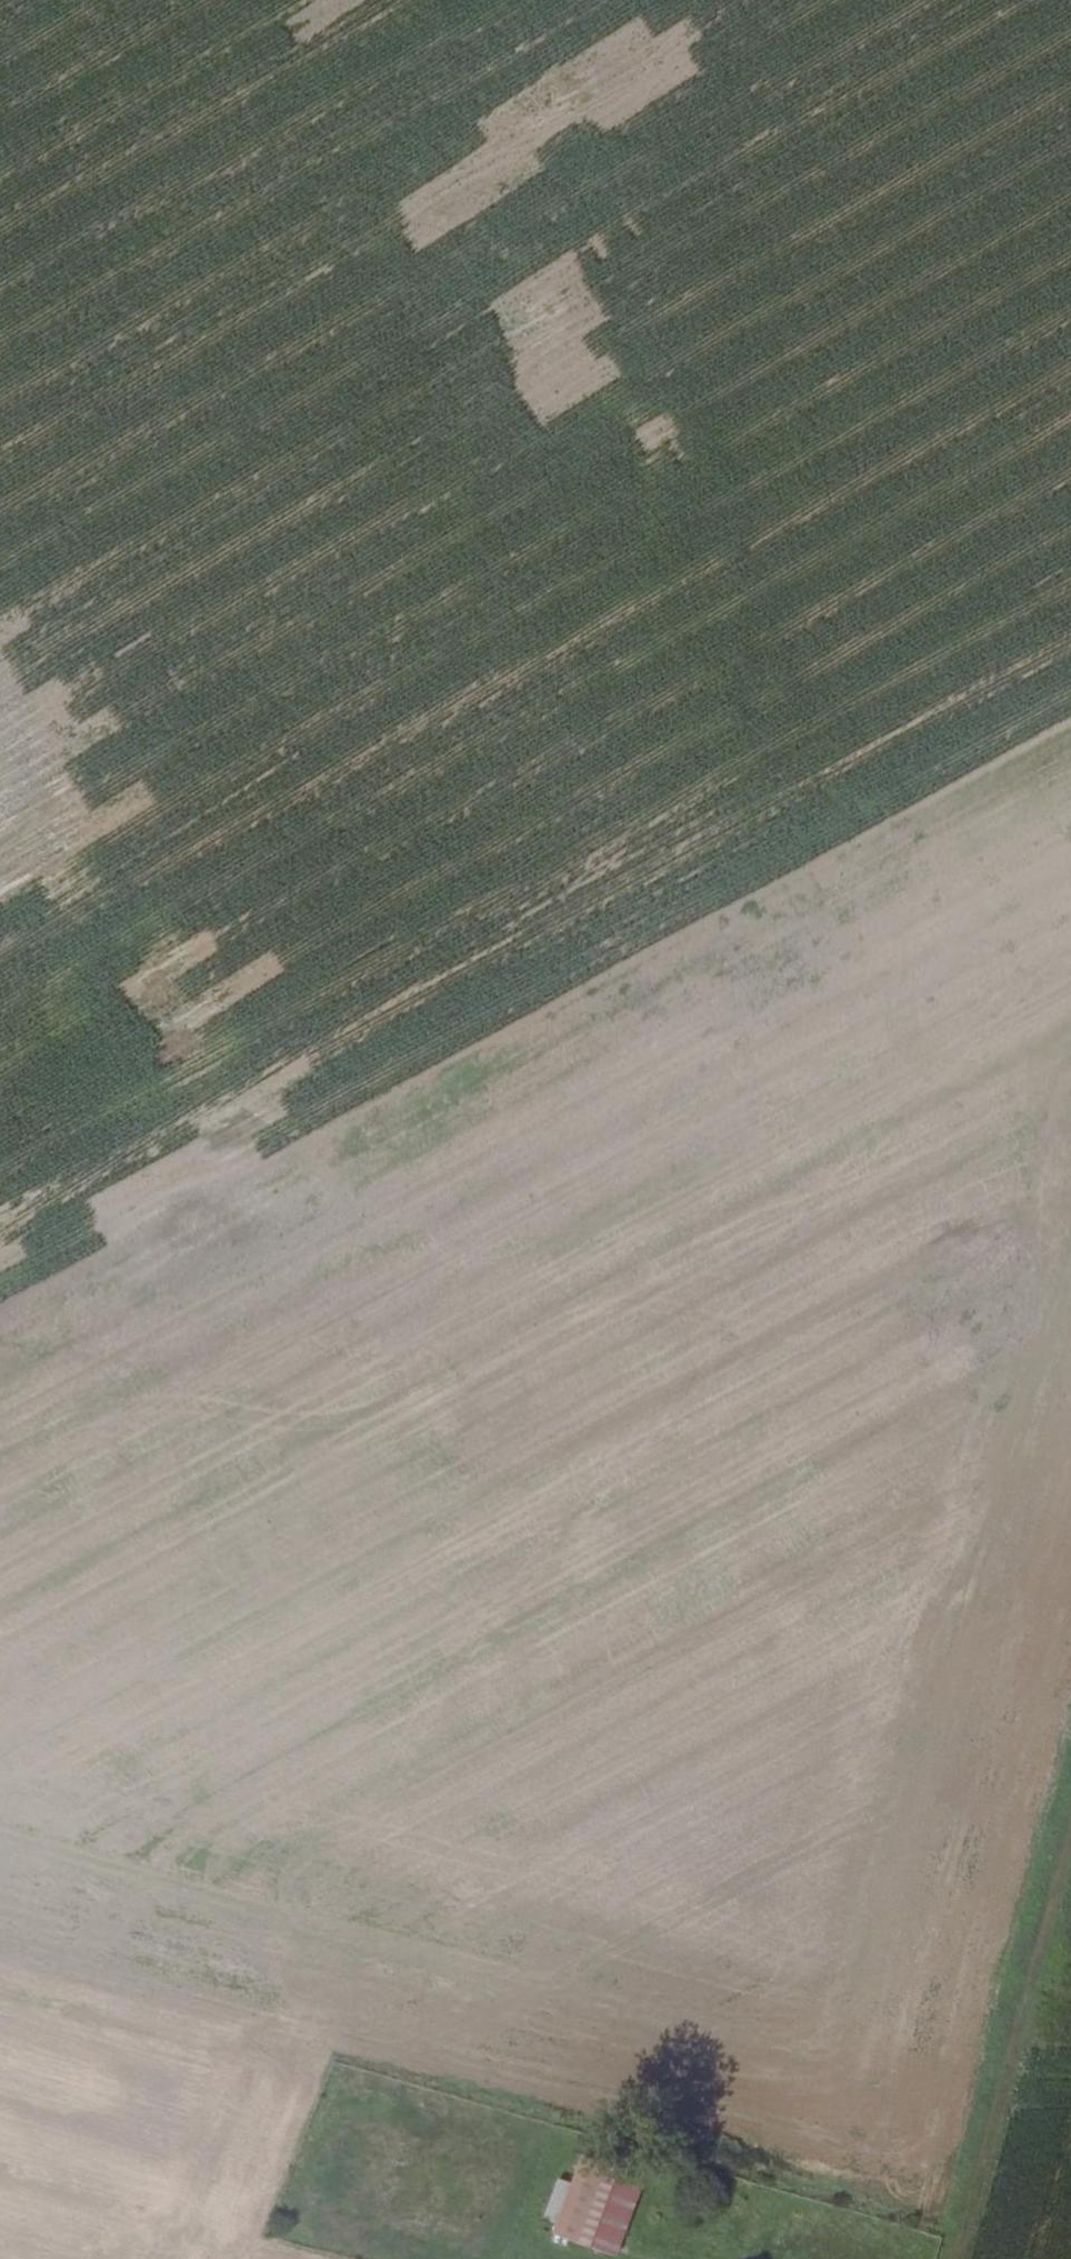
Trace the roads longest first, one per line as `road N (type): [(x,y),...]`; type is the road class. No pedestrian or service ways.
road 1 (track): [(948,2258),(1070,1821)]

